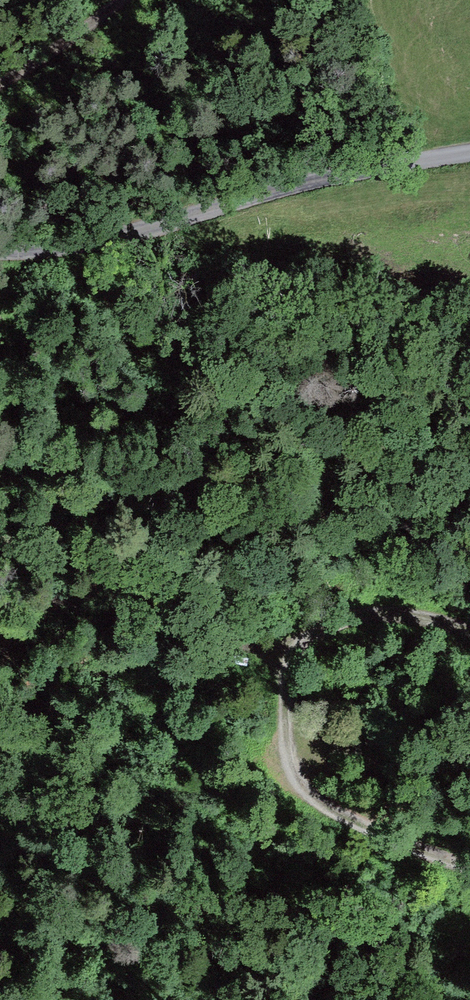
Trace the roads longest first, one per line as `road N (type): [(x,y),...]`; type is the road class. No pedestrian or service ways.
road 1 (track): [(469,866),(407,850),(328,813),(298,779),(284,741),(285,662),(322,628),(367,612),(469,631)]
road 2 (unclassified): [(0,245),(98,240),(469,154)]
road 3 (track): [(285,662),(81,600),(0,604)]
road 4 (track): [(0,83),(121,0)]

